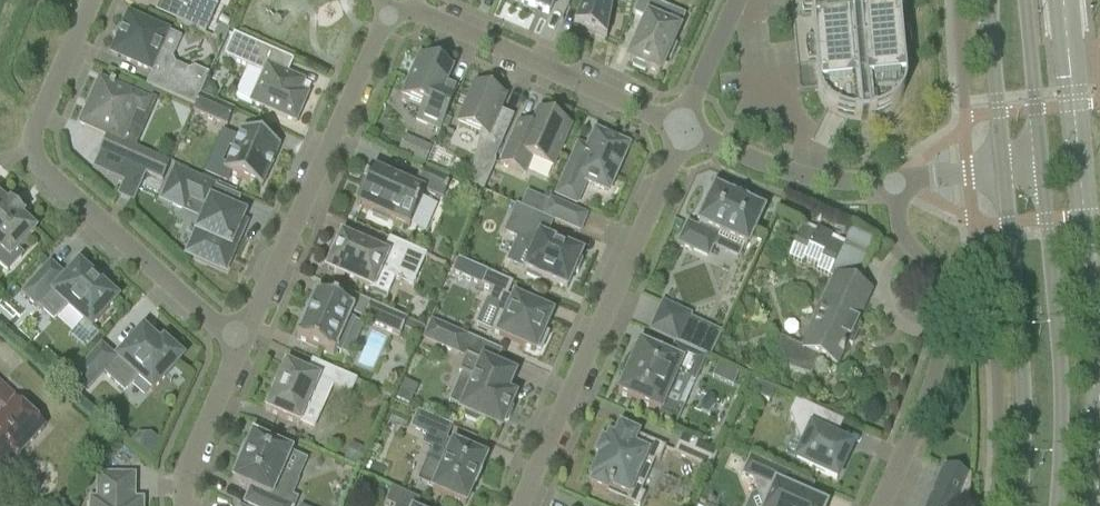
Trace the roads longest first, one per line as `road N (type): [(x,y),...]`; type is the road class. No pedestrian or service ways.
road 1 (residential): [(237,343),(44,172),(34,153),(41,114),(92,0)]
road 2 (residential): [(681,132),(523,505)]
road 3 (residential): [(237,343),(387,4)]
road 4 (residential): [(880,505),(938,375),(932,286),(897,224),(894,183)]
road 5 (tertiary): [(1055,505),(1056,375),(1039,171)]
road 6 (tertiary): [(1002,174),(1019,375),(1018,505)]
road 7 (residential): [(681,132),(387,4)]
road 8 (residential): [(894,183),(810,187),(681,132)]
road 9 (tertiary): [(988,0),(1002,174)]
road 10 (residential): [(184,505),(184,473),(237,343)]
road 11 (tertiary): [(1039,171),(1024,0)]
road 12 (residential): [(737,0),(681,132)]

